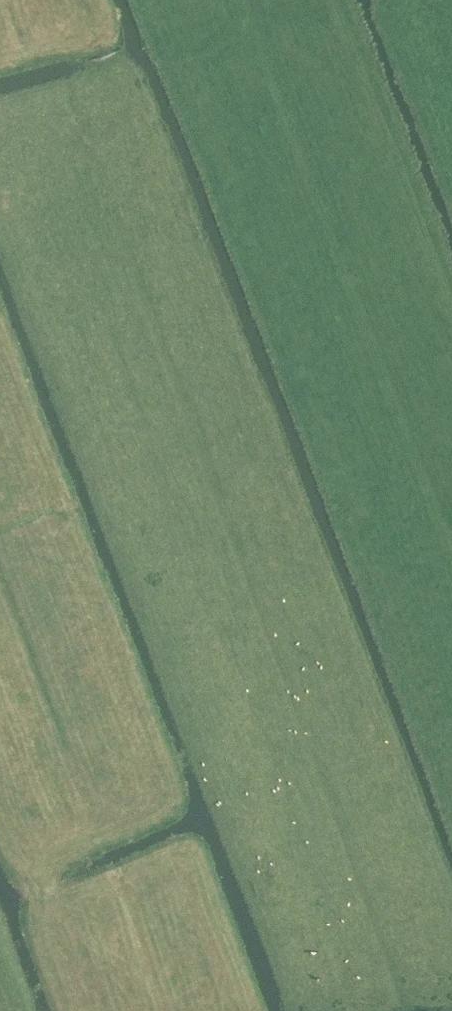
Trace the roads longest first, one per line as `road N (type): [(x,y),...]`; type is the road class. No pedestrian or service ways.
road 1 (track): [(325,0),(451,314)]

